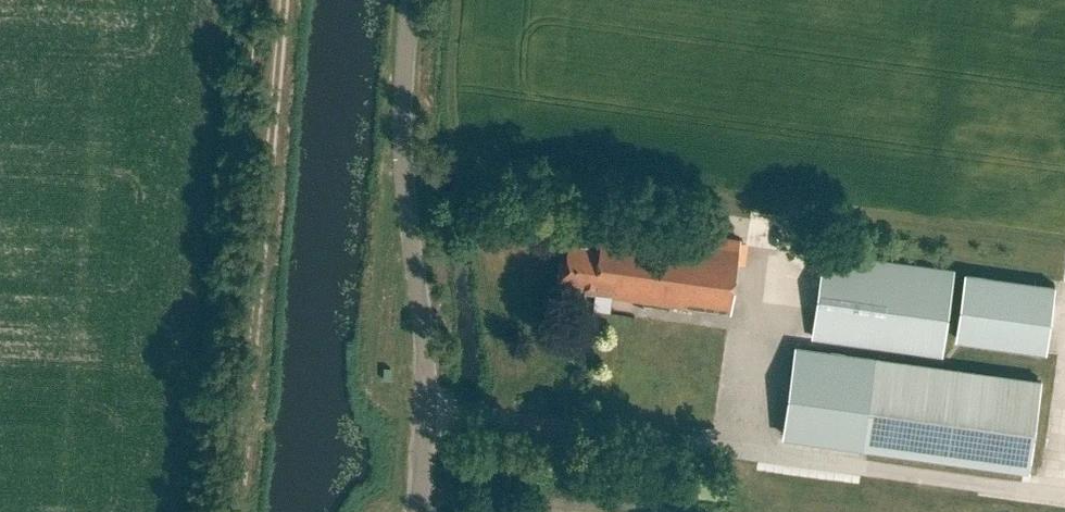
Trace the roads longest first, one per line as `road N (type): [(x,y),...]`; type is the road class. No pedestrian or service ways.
road 1 (unclassified): [(413,511),(427,386),(403,126),(412,0)]
road 2 (track): [(283,0),(240,511)]

